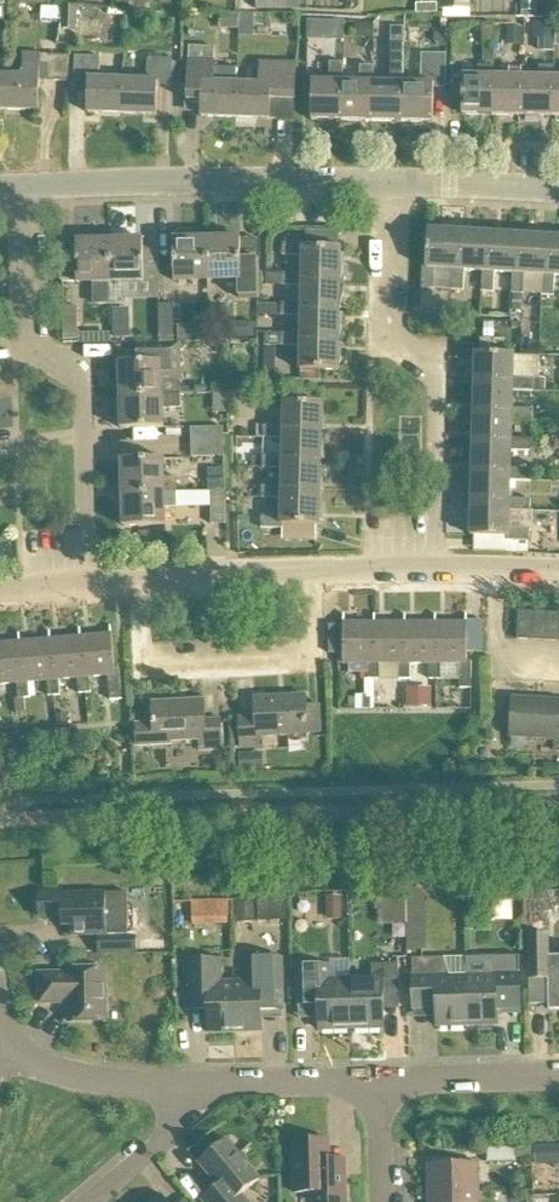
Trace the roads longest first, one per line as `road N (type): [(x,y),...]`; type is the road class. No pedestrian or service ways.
road 1 (track): [(6,819),(558,801)]
road 2 (residential): [(90,588),(83,385),(35,357),(30,188)]
road 3 (residential): [(436,567),(436,366),(391,343),(391,182)]
road 4 (residential): [(30,188),(391,182)]
road 5 (residential): [(316,570),(314,655),(294,665),(160,668),(143,658),(140,584)]
road 6 (residential): [(380,1087),(180,1088)]
road 7 (residential): [(180,1088),(63,1077),(0,1054)]
road 8 (residential): [(558,1082),(380,1087)]
road 9 (unclassified): [(140,584),(316,570)]
road 10 (residential): [(391,182),(558,192)]
road 11 (residential): [(82,1201),(150,1151),(180,1115),(180,1088)]
road 12 (unclassified): [(436,567),(558,574)]

